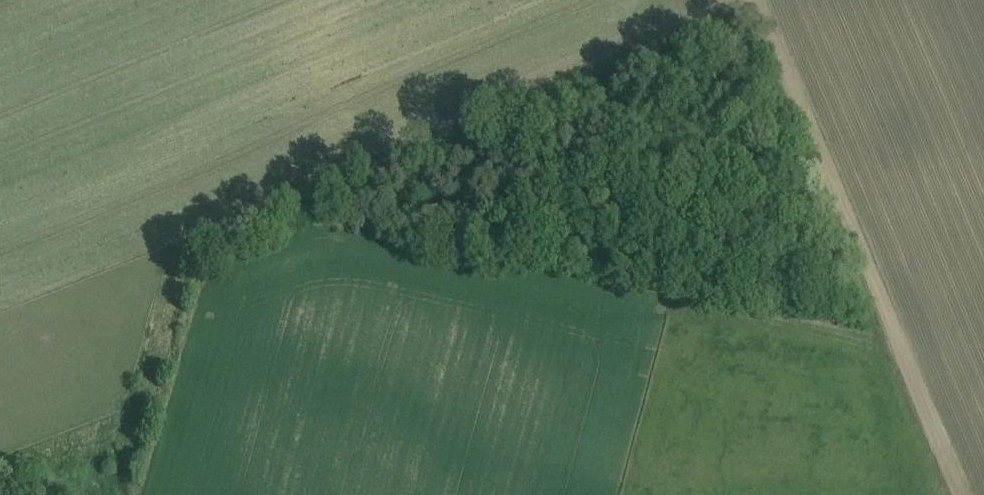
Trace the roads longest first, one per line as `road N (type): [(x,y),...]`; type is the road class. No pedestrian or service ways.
road 1 (track): [(754,0),(960,494)]

